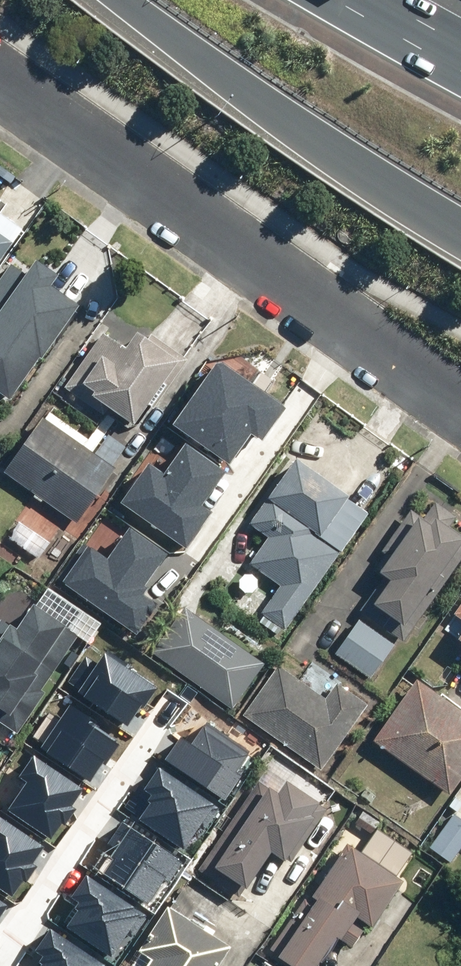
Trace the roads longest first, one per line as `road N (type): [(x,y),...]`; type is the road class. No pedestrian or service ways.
road 1 (residential): [(460,410),(0,86)]
road 2 (motorway): [(460,233),(279,118),(121,0)]

